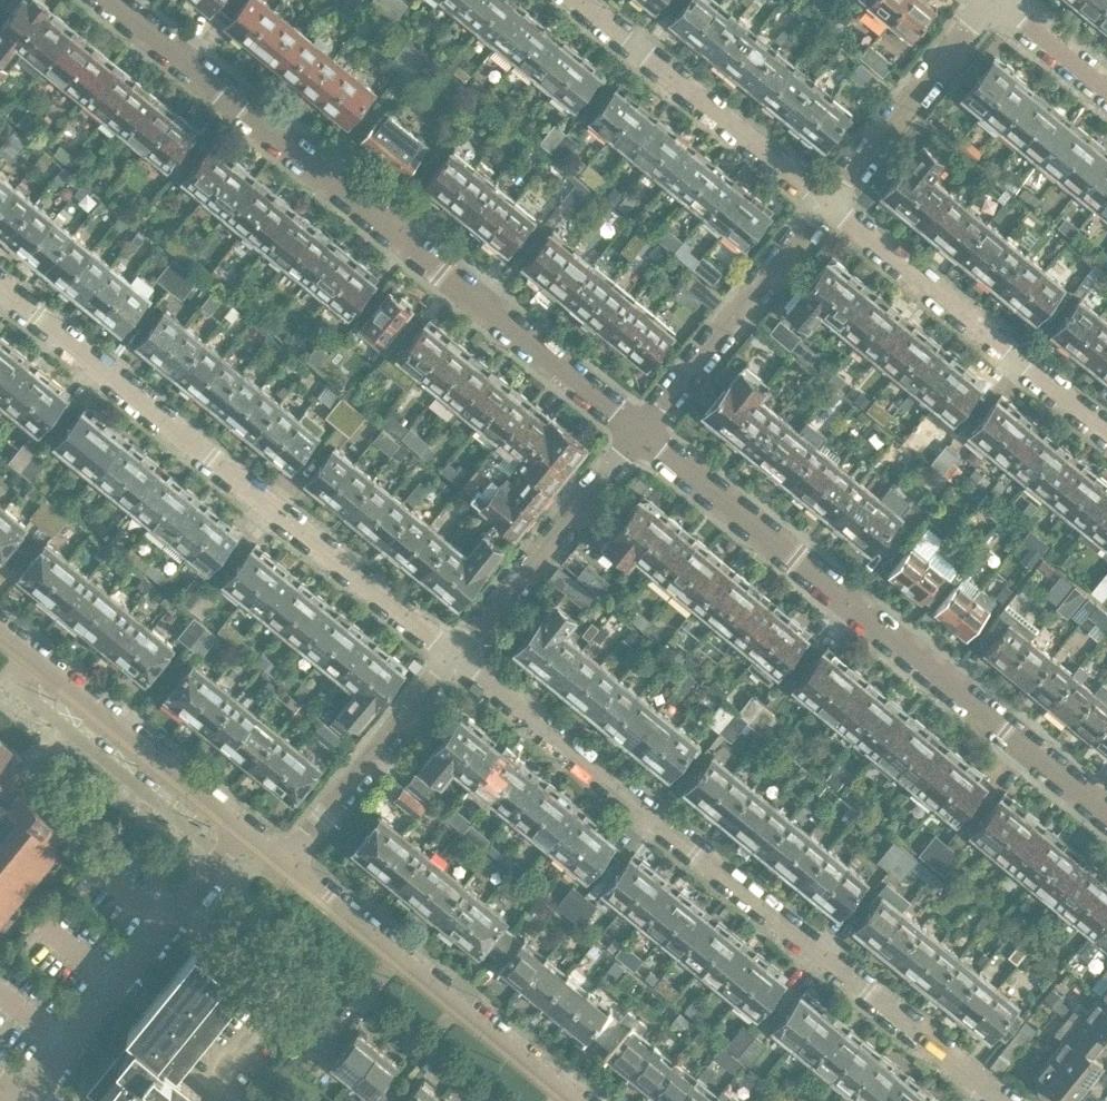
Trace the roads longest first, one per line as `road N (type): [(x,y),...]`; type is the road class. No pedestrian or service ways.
road 1 (residential): [(1005,1100),(455,660)]
road 2 (residential): [(108,0),(643,433)]
road 3 (residential): [(643,433),(1106,813)]
road 4 (residential): [(455,660),(0,285)]
road 5 (residential): [(579,1100),(288,861)]
road 6 (residential): [(1106,433),(826,204)]
road 7 (residential): [(32,1100),(242,828)]
road 8 (residential): [(826,204),(577,0)]
road 9 (residential): [(242,828),(0,629)]
road 10 (residential): [(643,433),(455,660)]
road 11 (residential): [(643,433),(826,204)]
road 12 (residential): [(826,204),(993,0)]
road 13 (residential): [(455,660),(288,861)]
road 14 (residential): [(1106,89),(995,0)]

